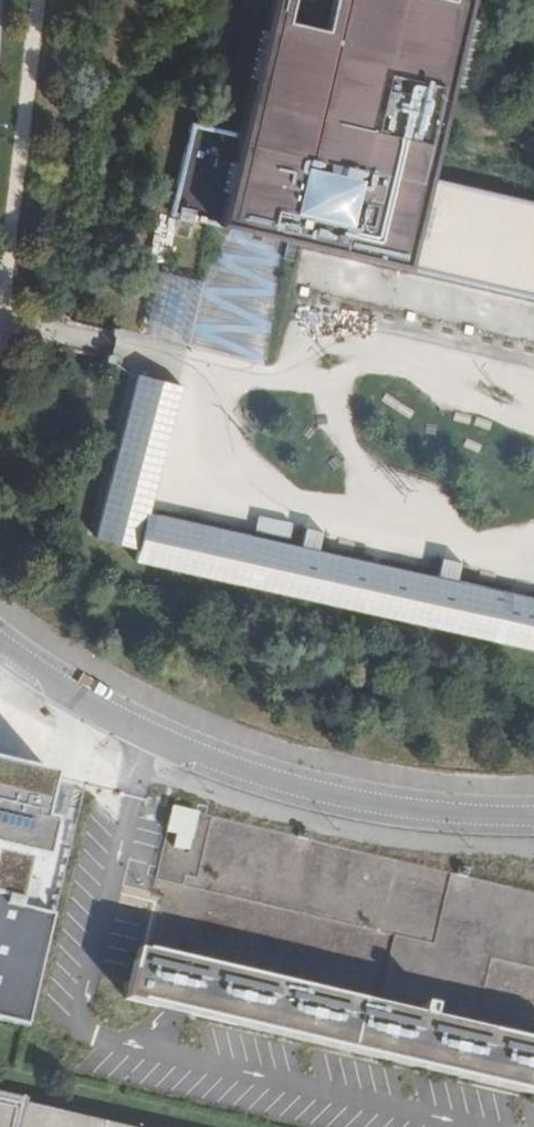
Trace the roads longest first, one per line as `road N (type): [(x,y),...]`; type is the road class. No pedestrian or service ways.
road 1 (unclassified): [(0,644),(99,714),(174,751),(327,797),(533,819)]

